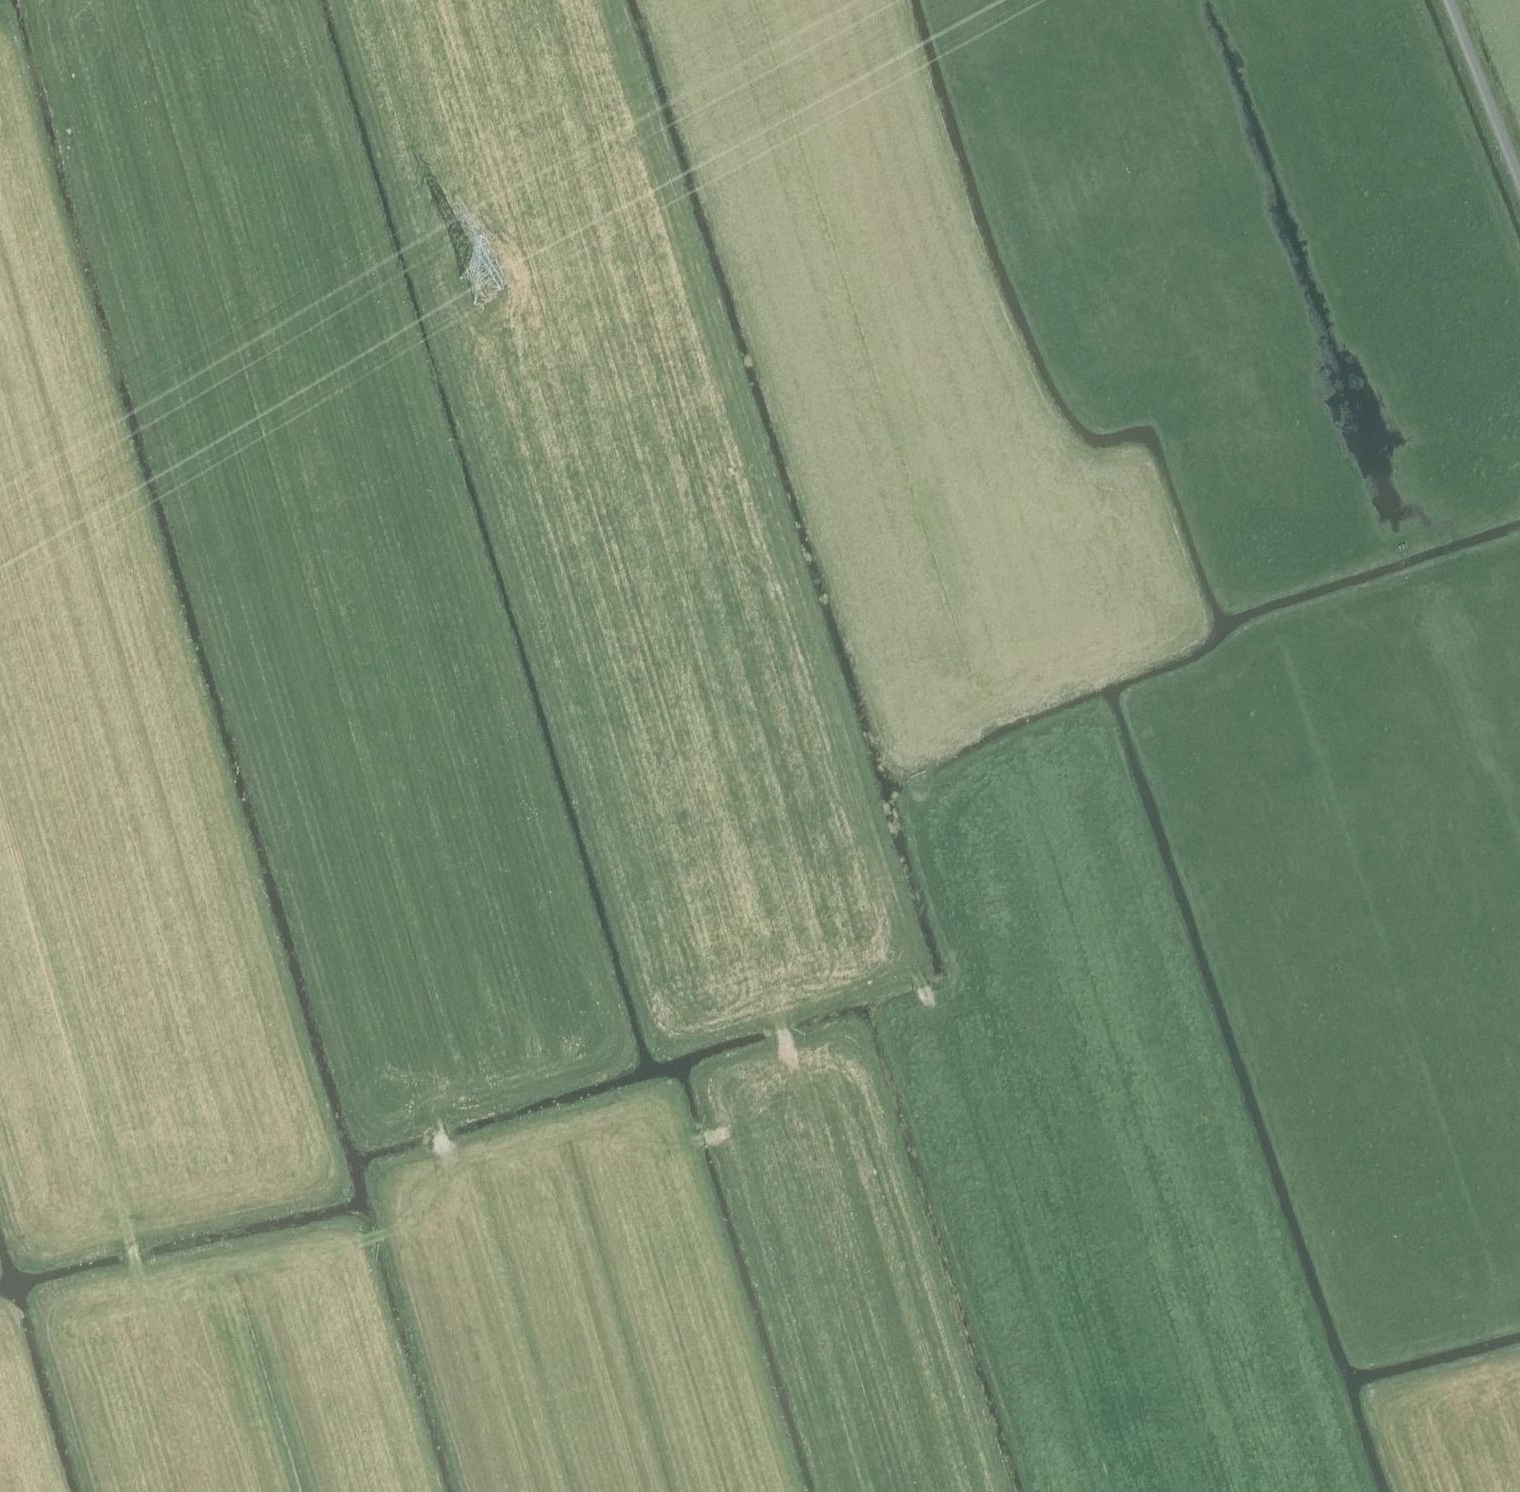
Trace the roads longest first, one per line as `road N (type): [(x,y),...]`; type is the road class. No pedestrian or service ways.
road 1 (unclassified): [(1519,190),(1447,0)]

